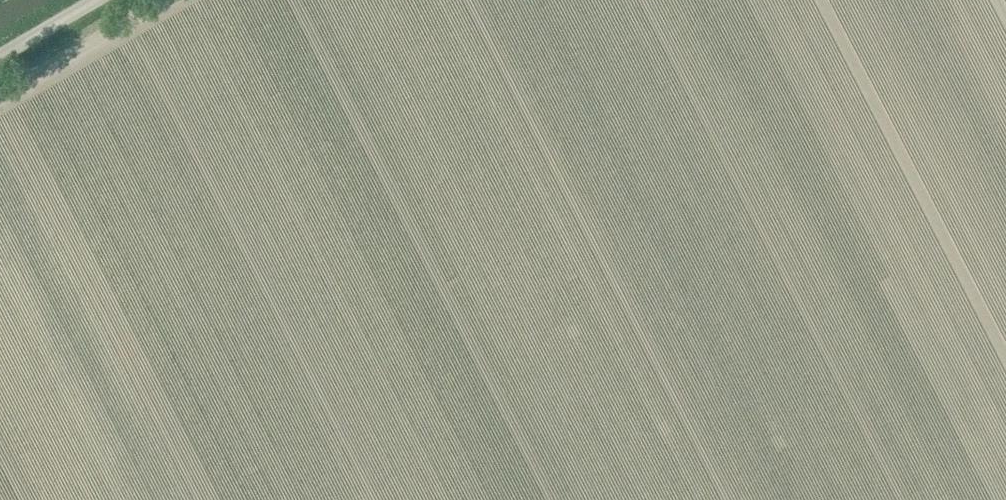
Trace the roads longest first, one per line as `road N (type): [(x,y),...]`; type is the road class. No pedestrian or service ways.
road 1 (unclassified): [(0,62),(106,0)]

